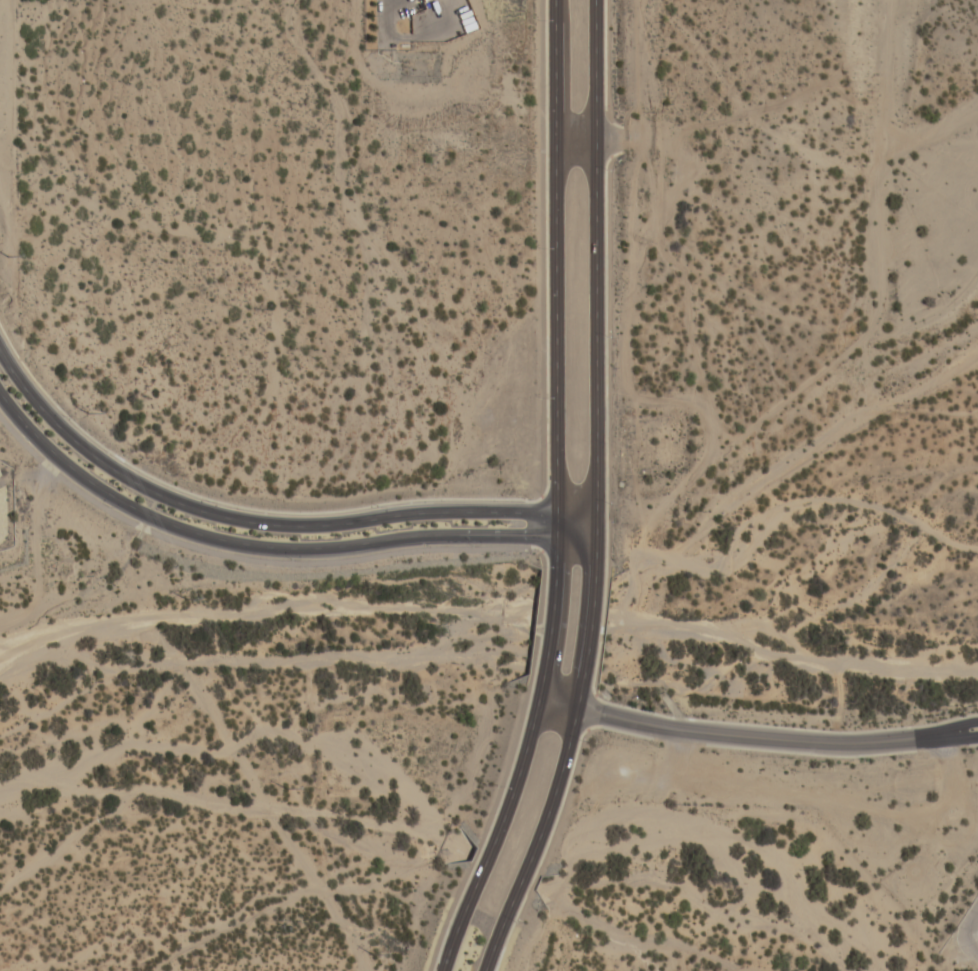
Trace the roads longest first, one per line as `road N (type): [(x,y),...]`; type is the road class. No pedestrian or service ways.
road 1 (tertiary): [(0,394),(26,431),(95,492),(212,544),(326,557),(467,544),(597,544)]
road 2 (tertiary): [(560,514),(447,513),(283,528),(219,517),(162,499),(108,469),(47,416),(0,337)]
road 3 (secondary): [(597,544),(597,0)]
road 4 (secondary): [(557,0),(560,514)]
road 5 (tertiary): [(576,712),(693,736),(837,745),(977,731)]
road 6 (secondary): [(540,686),(519,783),(447,970)]
road 7 (secondary): [(490,970),(567,773),(580,694)]
road 8 (secondary): [(580,694),(595,561)]
road 9 (secondary): [(555,561),(540,686)]

